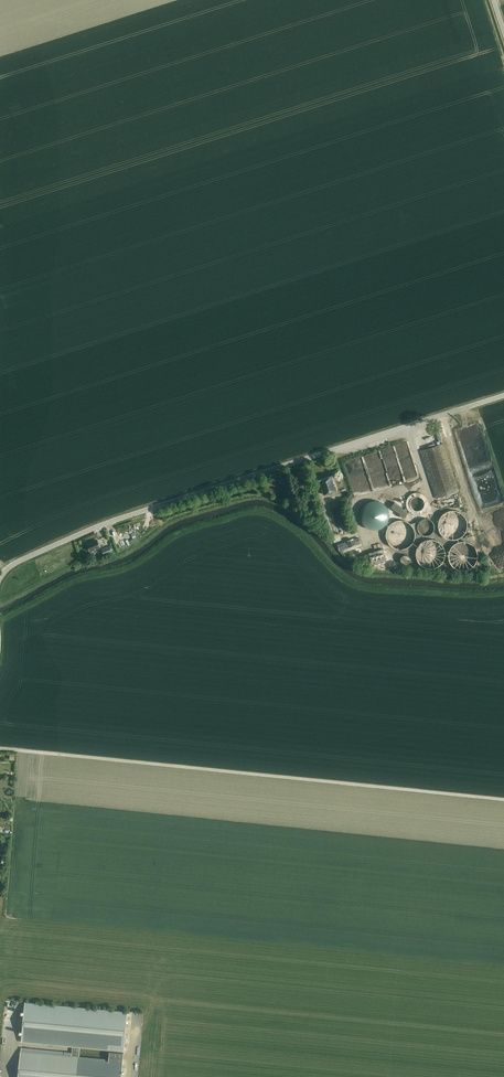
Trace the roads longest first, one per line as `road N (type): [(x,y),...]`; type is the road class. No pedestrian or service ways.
road 1 (unclassified): [(0,578),(108,523),(503,395)]

